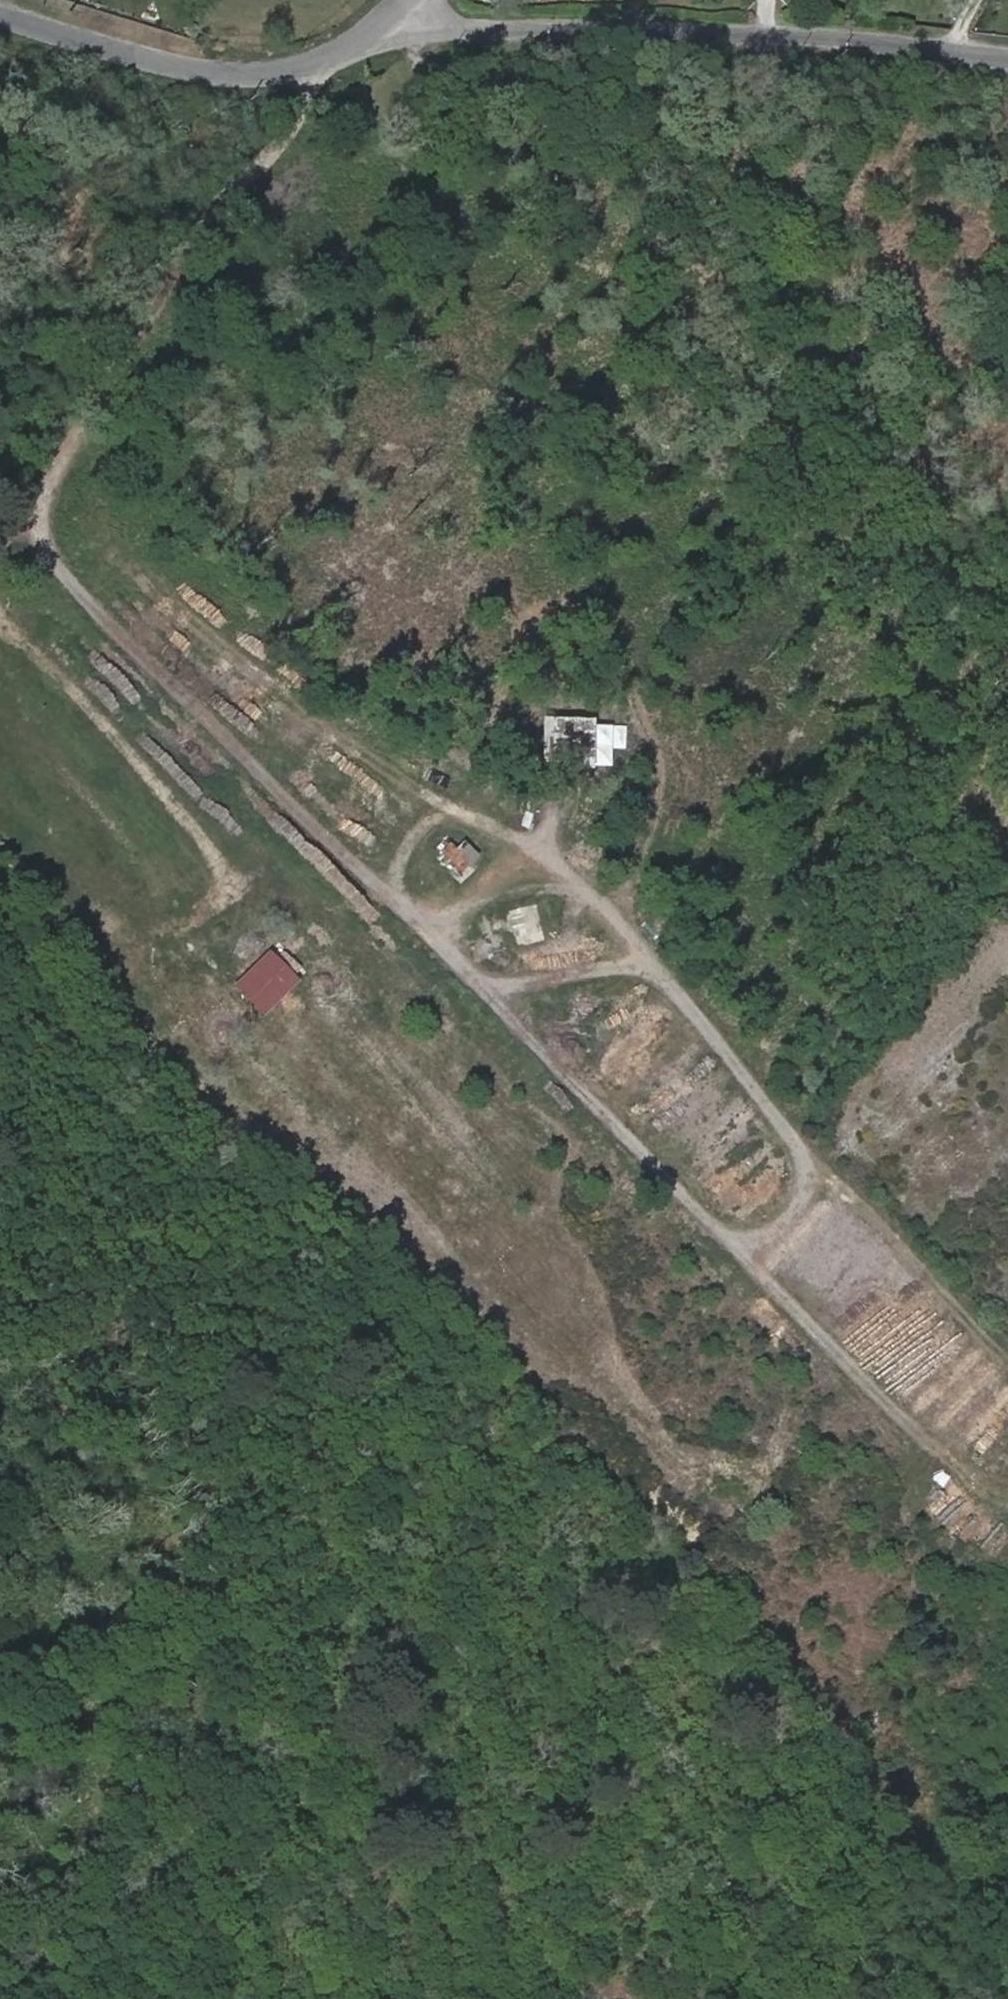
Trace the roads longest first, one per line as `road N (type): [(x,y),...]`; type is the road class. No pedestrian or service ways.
road 1 (track): [(0,585),(61,460),(358,44)]
road 2 (residential): [(410,4),(470,28),(1007,53)]
road 3 (tertiary): [(410,4),(358,44),(293,72),(245,75),(196,72),(0,17)]

